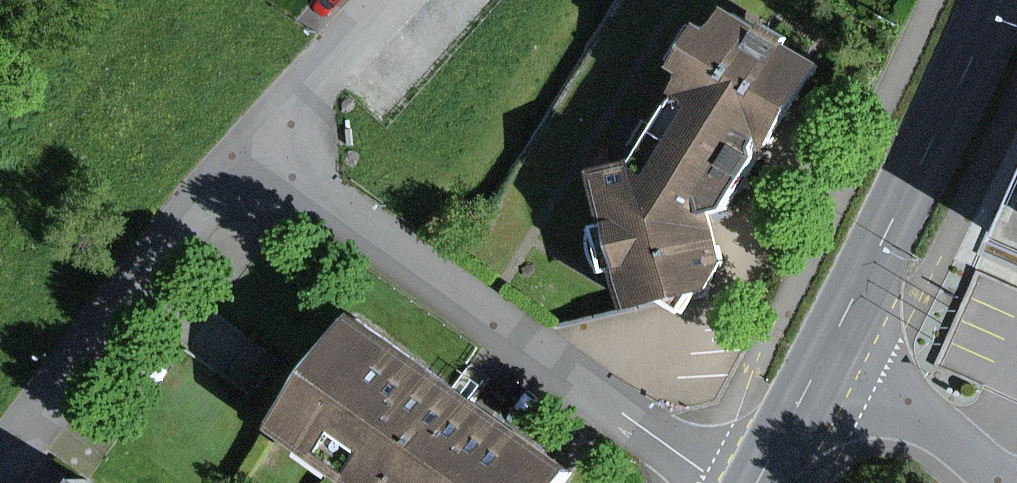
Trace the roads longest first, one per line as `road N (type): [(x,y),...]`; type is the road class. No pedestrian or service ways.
road 1 (residential): [(268,140),(723,482)]
road 2 (residential): [(0,473),(268,140)]
road 3 (primary): [(998,0),(826,353)]
road 4 (residential): [(826,353),(904,400),(999,482)]
road 5 (residential): [(268,140),(393,0)]
road 6 (primary): [(826,353),(759,482)]

